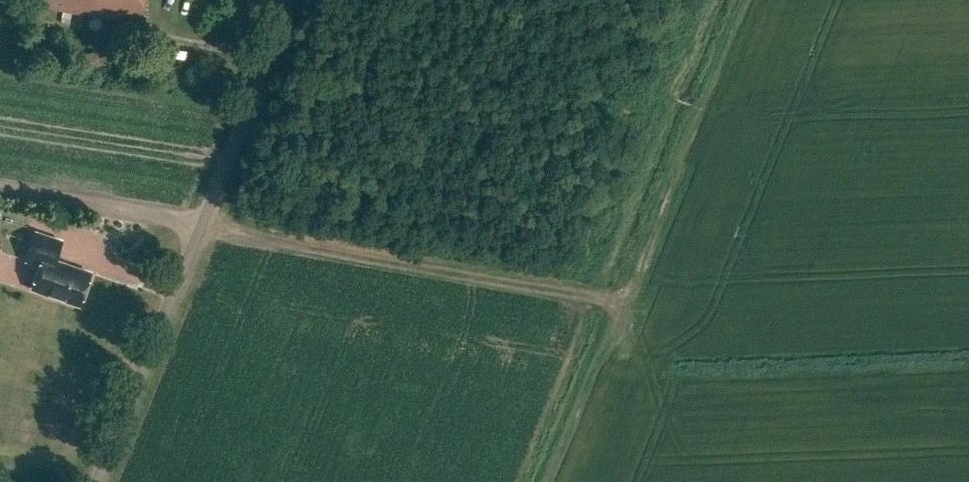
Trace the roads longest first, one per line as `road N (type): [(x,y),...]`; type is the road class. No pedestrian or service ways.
road 1 (unclassified): [(98,481),(294,0)]

